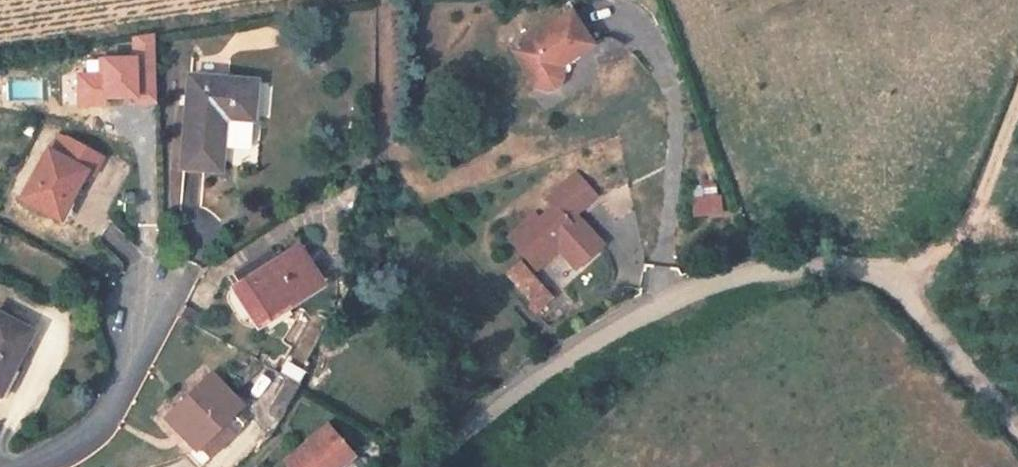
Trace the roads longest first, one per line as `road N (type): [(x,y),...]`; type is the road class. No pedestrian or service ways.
road 1 (residential): [(428,466),(521,390),(680,292),(756,272),(830,265),(905,283)]
road 2 (track): [(1017,109),(983,198),(957,237),(905,283),(933,328),(1017,424)]
road 3 (residential): [(180,264),(106,421),(70,454),(30,466)]

